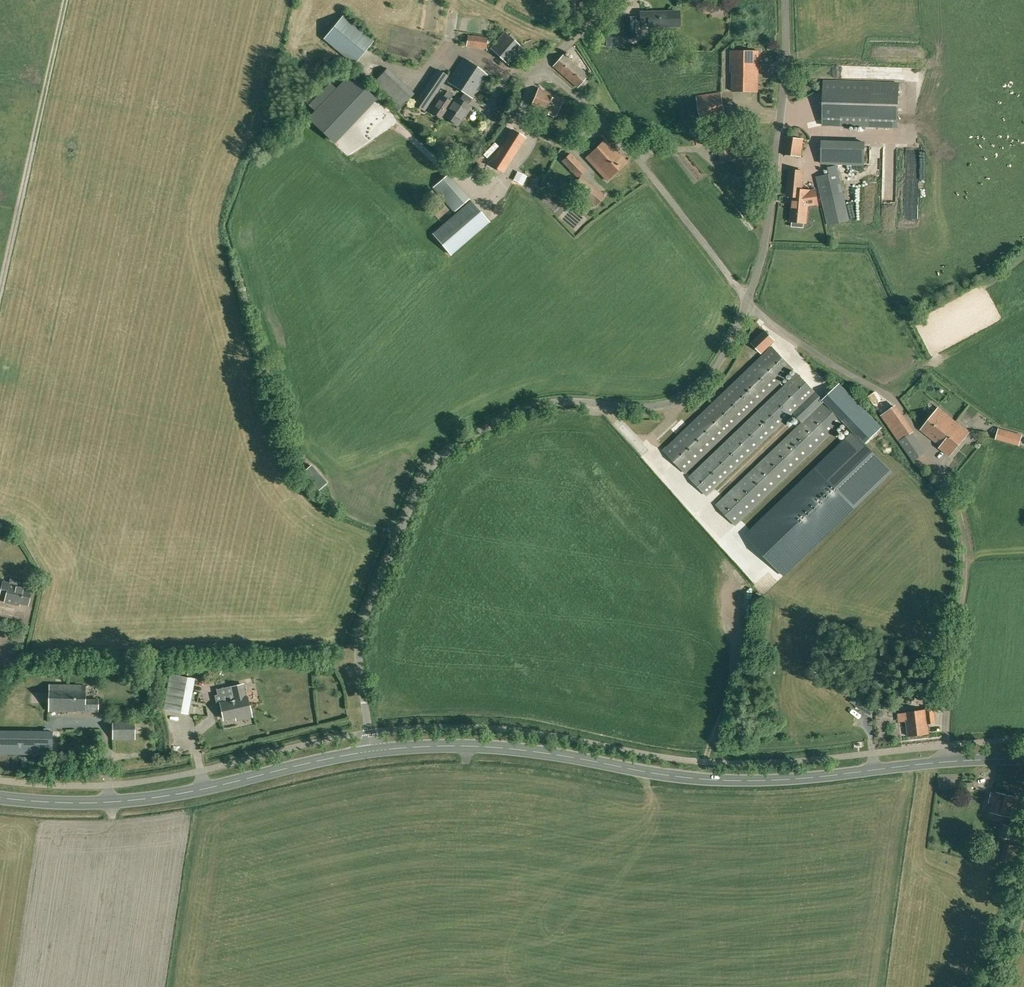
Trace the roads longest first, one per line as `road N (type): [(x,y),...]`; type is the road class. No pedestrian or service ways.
road 1 (unclassified): [(371,753),(359,642),(431,465),(482,429),(542,403),(672,403),(712,372),(747,299)]
road 2 (secondary): [(1023,757),(764,780),(507,750),(371,753)]
road 3 (unclassified): [(747,299),(617,138),(542,71),(622,0)]
road 4 (secondary): [(371,753),(157,798),(54,804),(0,797)]
road 5 (unclassified): [(747,299),(766,232),(785,0)]
road 6 (track): [(947,489),(965,559),(945,760)]
road 7 (track): [(747,299),(780,331),(877,389)]
road 8 (track): [(989,986),(1023,859)]

